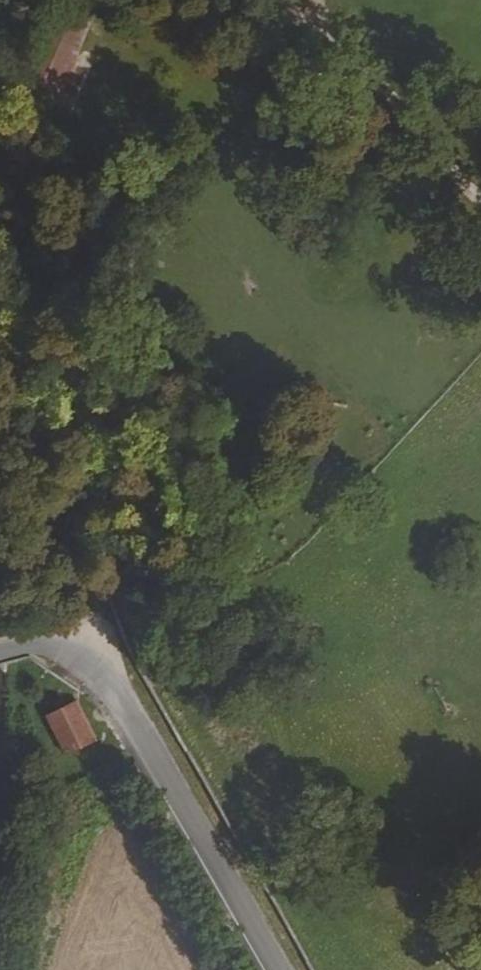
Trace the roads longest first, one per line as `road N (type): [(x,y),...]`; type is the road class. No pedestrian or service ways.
road 1 (unclassified): [(0,653),(57,639),(101,680),(276,969)]

